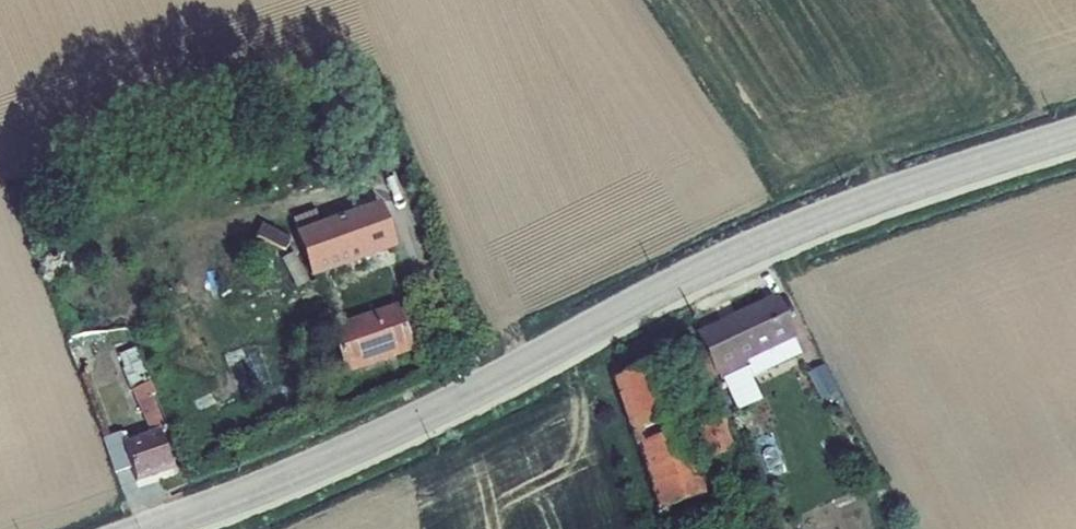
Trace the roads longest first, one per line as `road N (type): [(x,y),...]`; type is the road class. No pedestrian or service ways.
road 1 (tertiary): [(148,528),(387,432),(765,243),(1075,134)]

